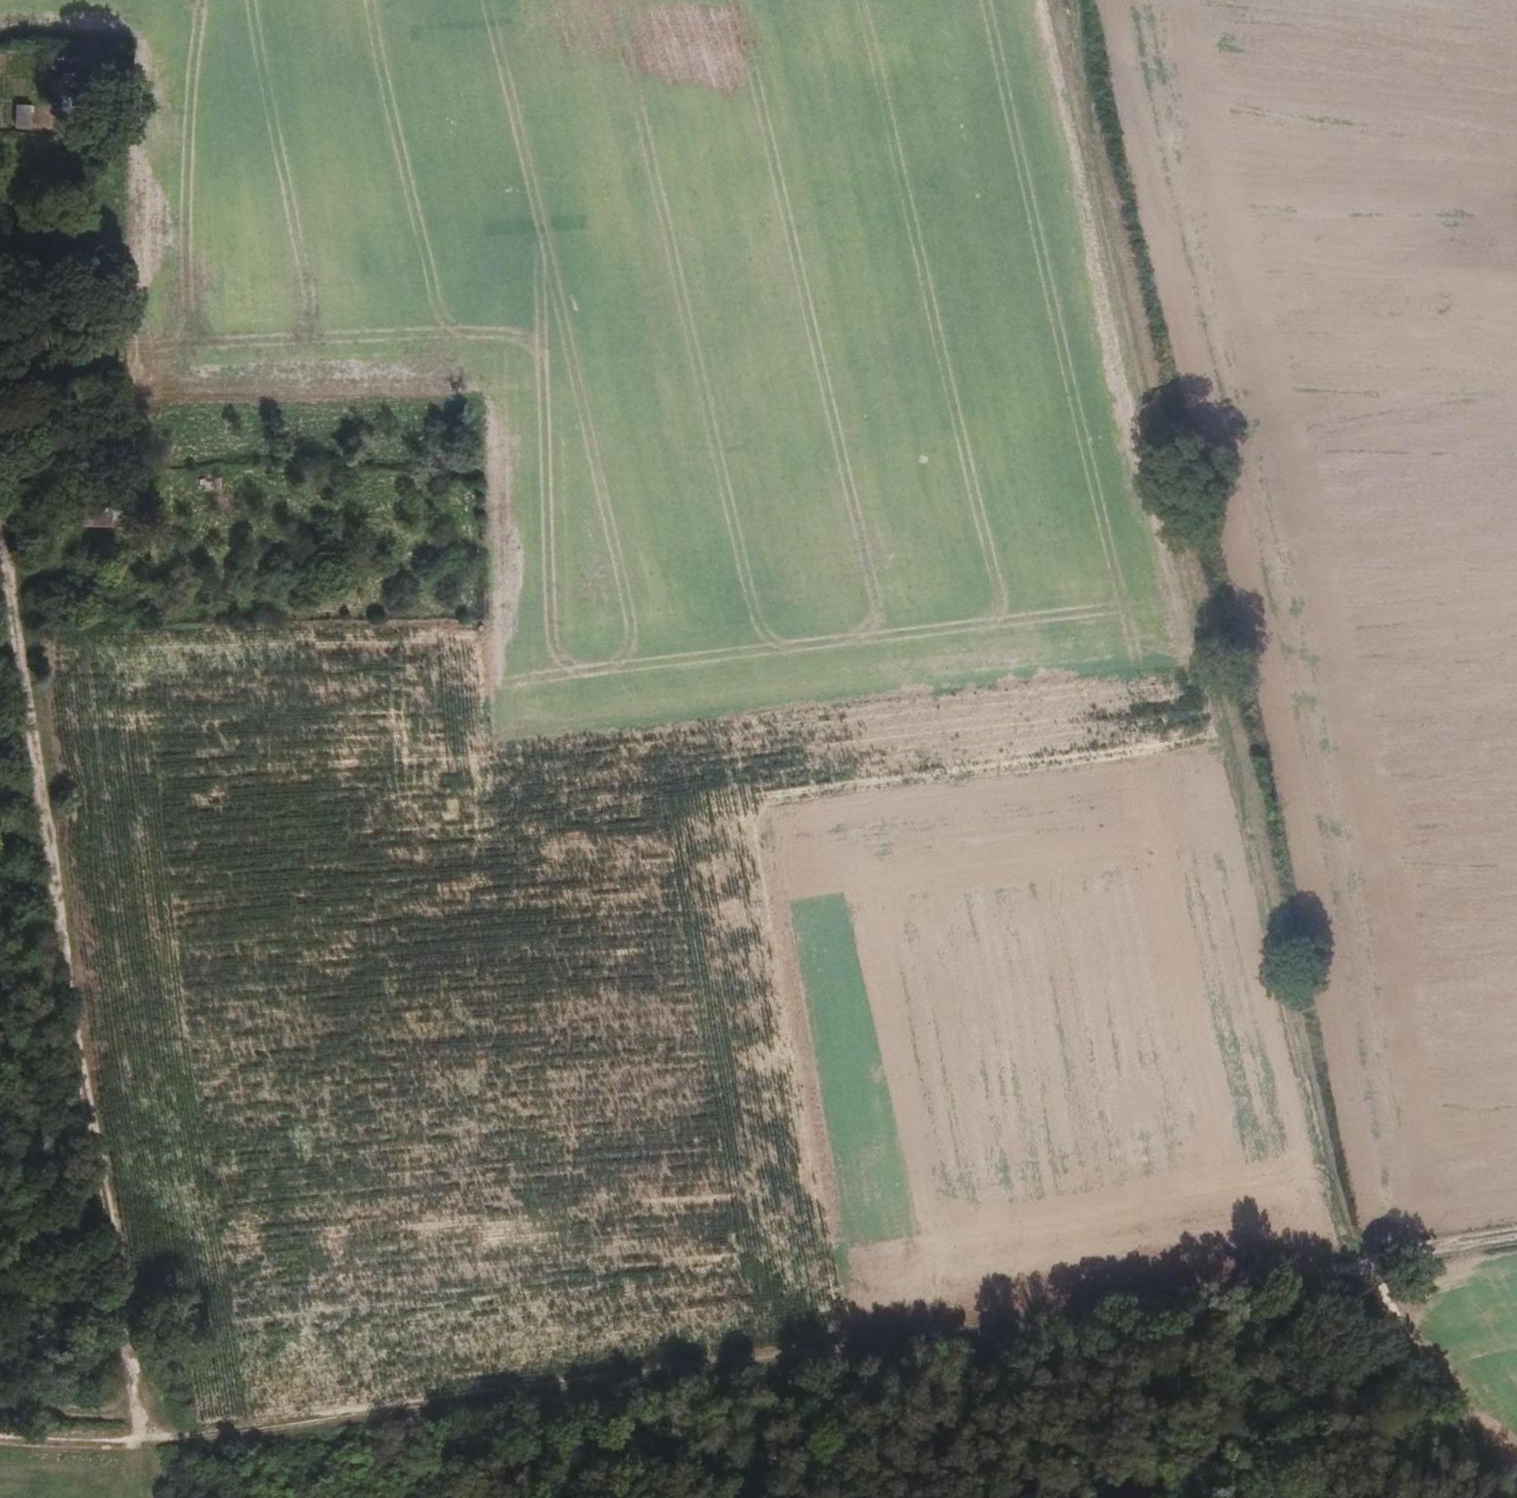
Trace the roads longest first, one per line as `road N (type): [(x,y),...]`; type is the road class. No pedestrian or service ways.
road 1 (track): [(1516,1232),(1046,1321),(147,1445)]
road 2 (track): [(147,1445),(0,514)]
road 3 (track): [(1372,1260),(1516,1493)]
road 4 (track): [(147,1445),(0,1442)]

